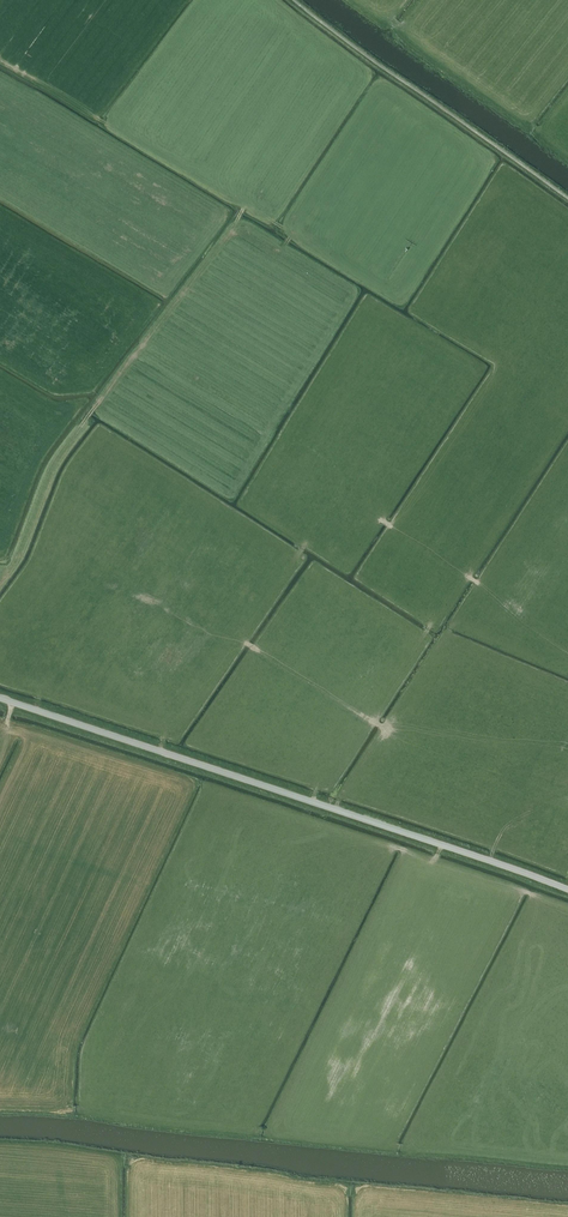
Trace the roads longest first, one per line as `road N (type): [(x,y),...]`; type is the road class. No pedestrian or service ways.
road 1 (unclassified): [(567,890),(0,699)]

